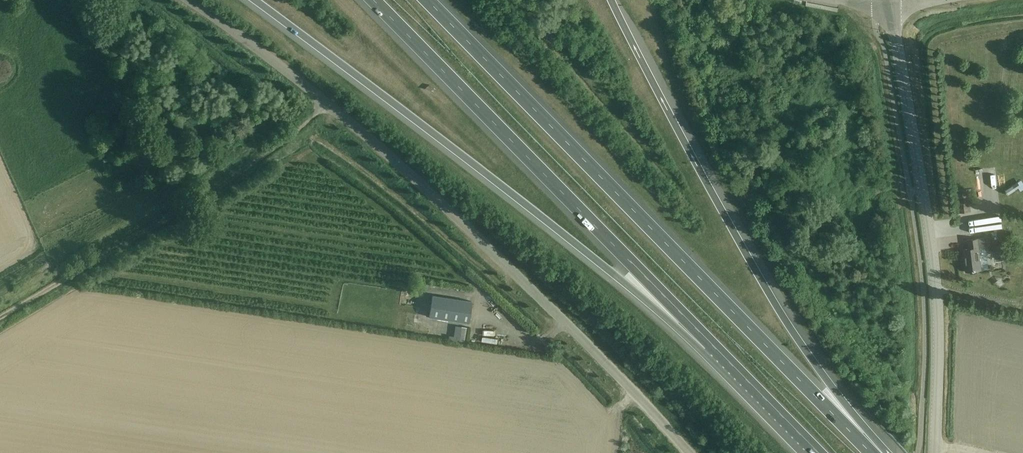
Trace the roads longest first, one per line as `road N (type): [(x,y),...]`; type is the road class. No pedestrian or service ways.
road 1 (unclassified): [(689,452),(549,305),(372,140),(189,0)]
road 2 (motorway): [(871,452),(427,0)]
road 3 (motorway): [(254,0),(710,343)]
road 4 (motorway): [(878,452),(765,285),(612,0)]
road 5 (motorway): [(373,0),(710,343)]
road 6 (tertiary): [(935,452),(933,260),(891,7)]
road 7 (track): [(327,107),(170,218),(0,320)]
road 8 (motorway): [(710,343),(819,452)]

